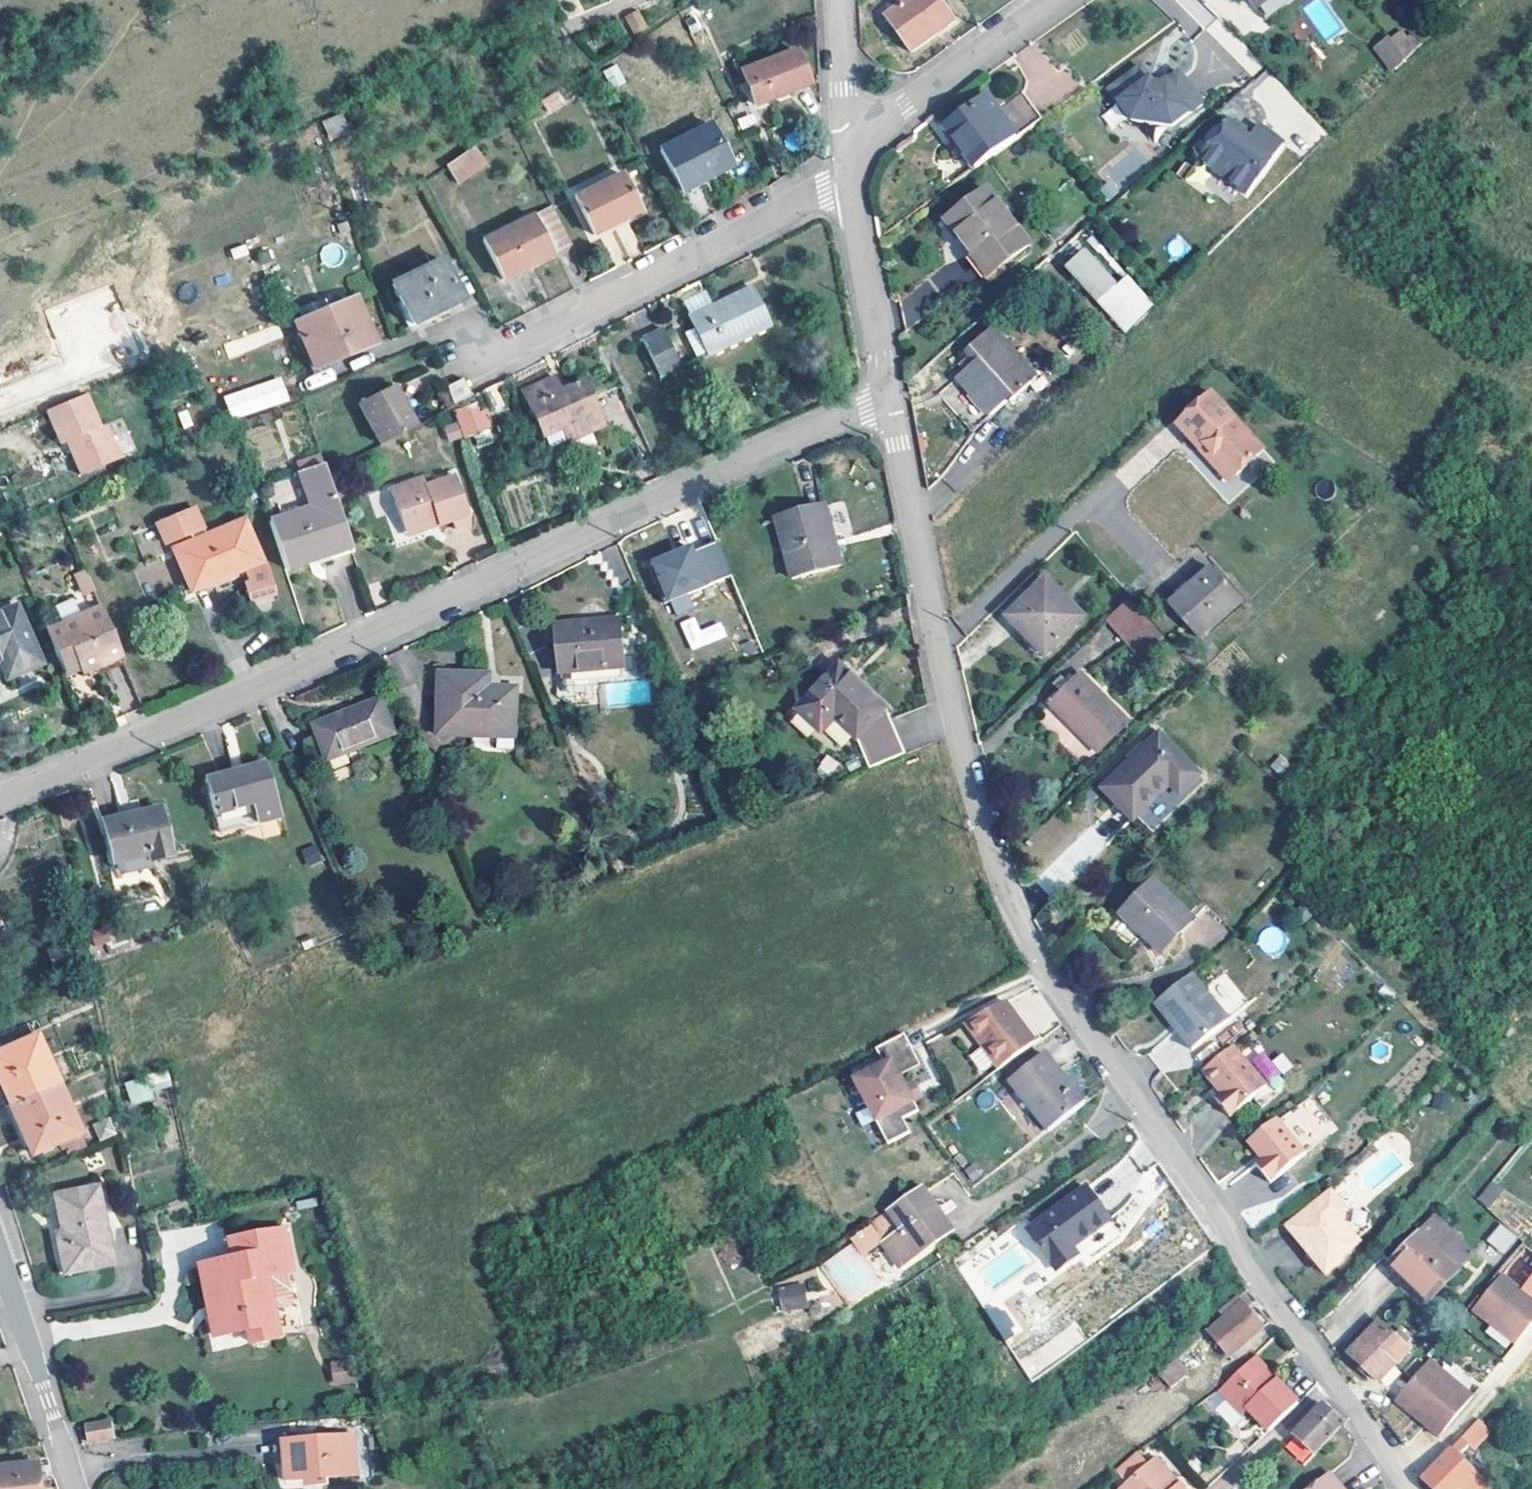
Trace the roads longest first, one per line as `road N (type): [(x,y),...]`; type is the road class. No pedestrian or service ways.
road 1 (residential): [(889,400),(955,720),(1005,898),(1039,959),(1406,1488)]
road 2 (residential): [(889,400),(0,798)]
road 3 (residential): [(465,344),(512,347),(850,177)]
road 4 (residential): [(1057,0),(848,149)]
road 5 (residential): [(78,1488),(0,1255)]
road 6 (residential): [(850,177),(889,400)]
road 7 (residential): [(840,0),(848,149)]

